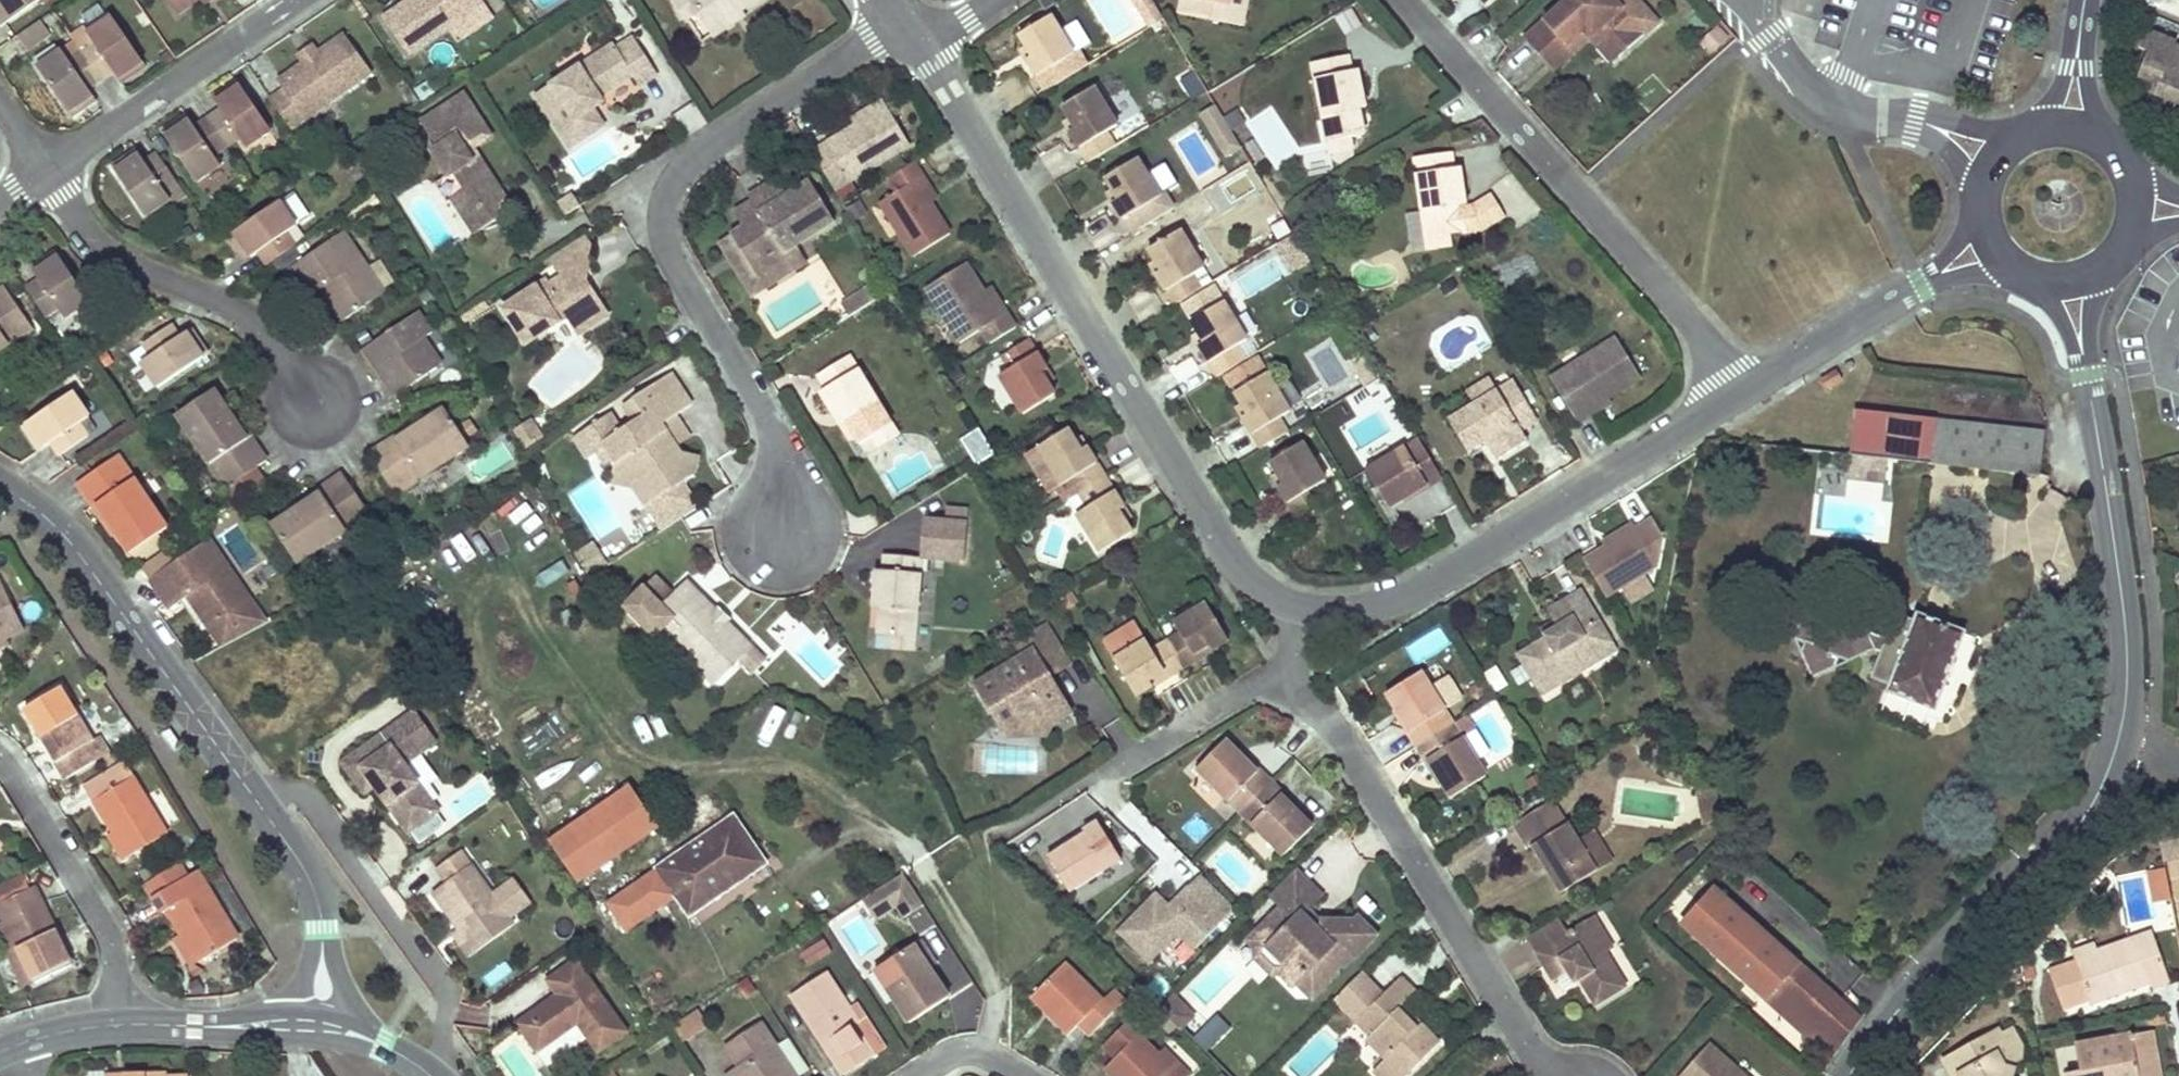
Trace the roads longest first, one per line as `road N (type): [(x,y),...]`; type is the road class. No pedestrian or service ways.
road 1 (secondary): [(1856,1075),(1928,981),(2078,825),(2115,761),(2130,670),(2087,375)]
road 2 (residential): [(1303,608),(1265,592),(1237,565),(920,44)]
road 3 (residential): [(902,19),(680,170),(663,206),(668,249),(774,433),(783,529)]
road 4 (residential): [(314,1027),(322,931),(307,876),(74,549),(0,484)]
road 5 (residential): [(1741,394),(1582,192),(1406,0)]
road 6 (residential): [(1741,394),(1400,599),(1303,608)]
road 7 (residential): [(1290,681),(1332,723),(1546,1075)]
road 8 (residential): [(45,171),(105,249),(247,316),(310,402)]
road 9 (residential): [(45,171),(298,0)]
road 10 (residential): [(118,1025),(106,931),(0,760)]
road 11 (residential): [(1290,681),(1250,685),(1104,779)]
road 12 (residential): [(1921,284),(1741,394)]
road 13 (unclassified): [(314,1027),(118,1025)]
road 14 (residential): [(1978,203),(1922,283),(1969,271),(2018,276)]
road 15 (secondary): [(2087,375),(2095,303),(2121,255)]
road 16 (unclassified): [(429,1075),(358,1035),(314,1027)]
road 17 (residential): [(1029,1075),(975,1053),(942,1059),(916,1075)]
road 18 (secondary): [(2116,154),(2078,40)]

